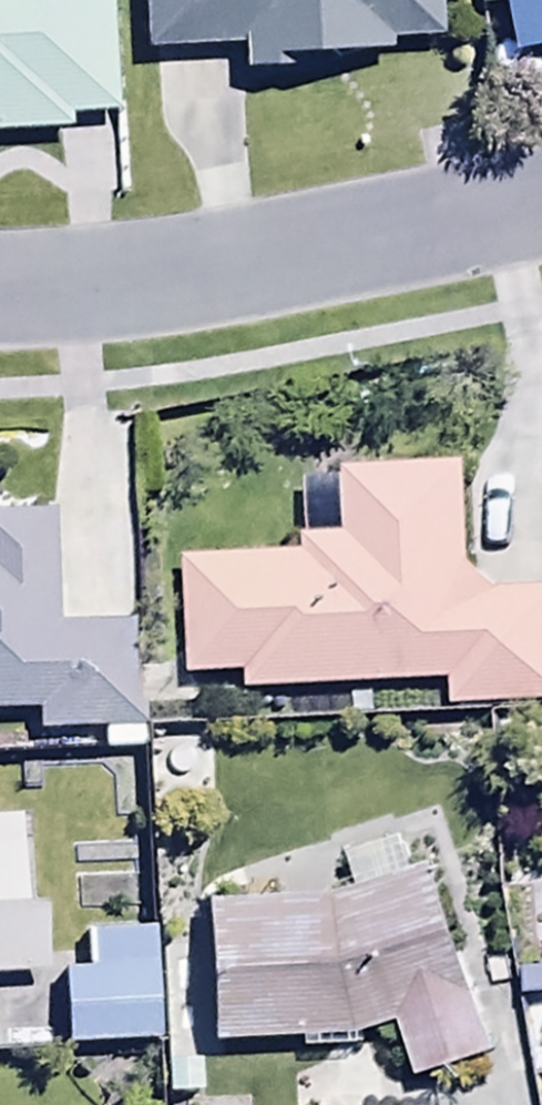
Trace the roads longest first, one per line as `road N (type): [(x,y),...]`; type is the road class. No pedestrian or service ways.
road 1 (residential): [(0,290),(229,271),(541,210)]

